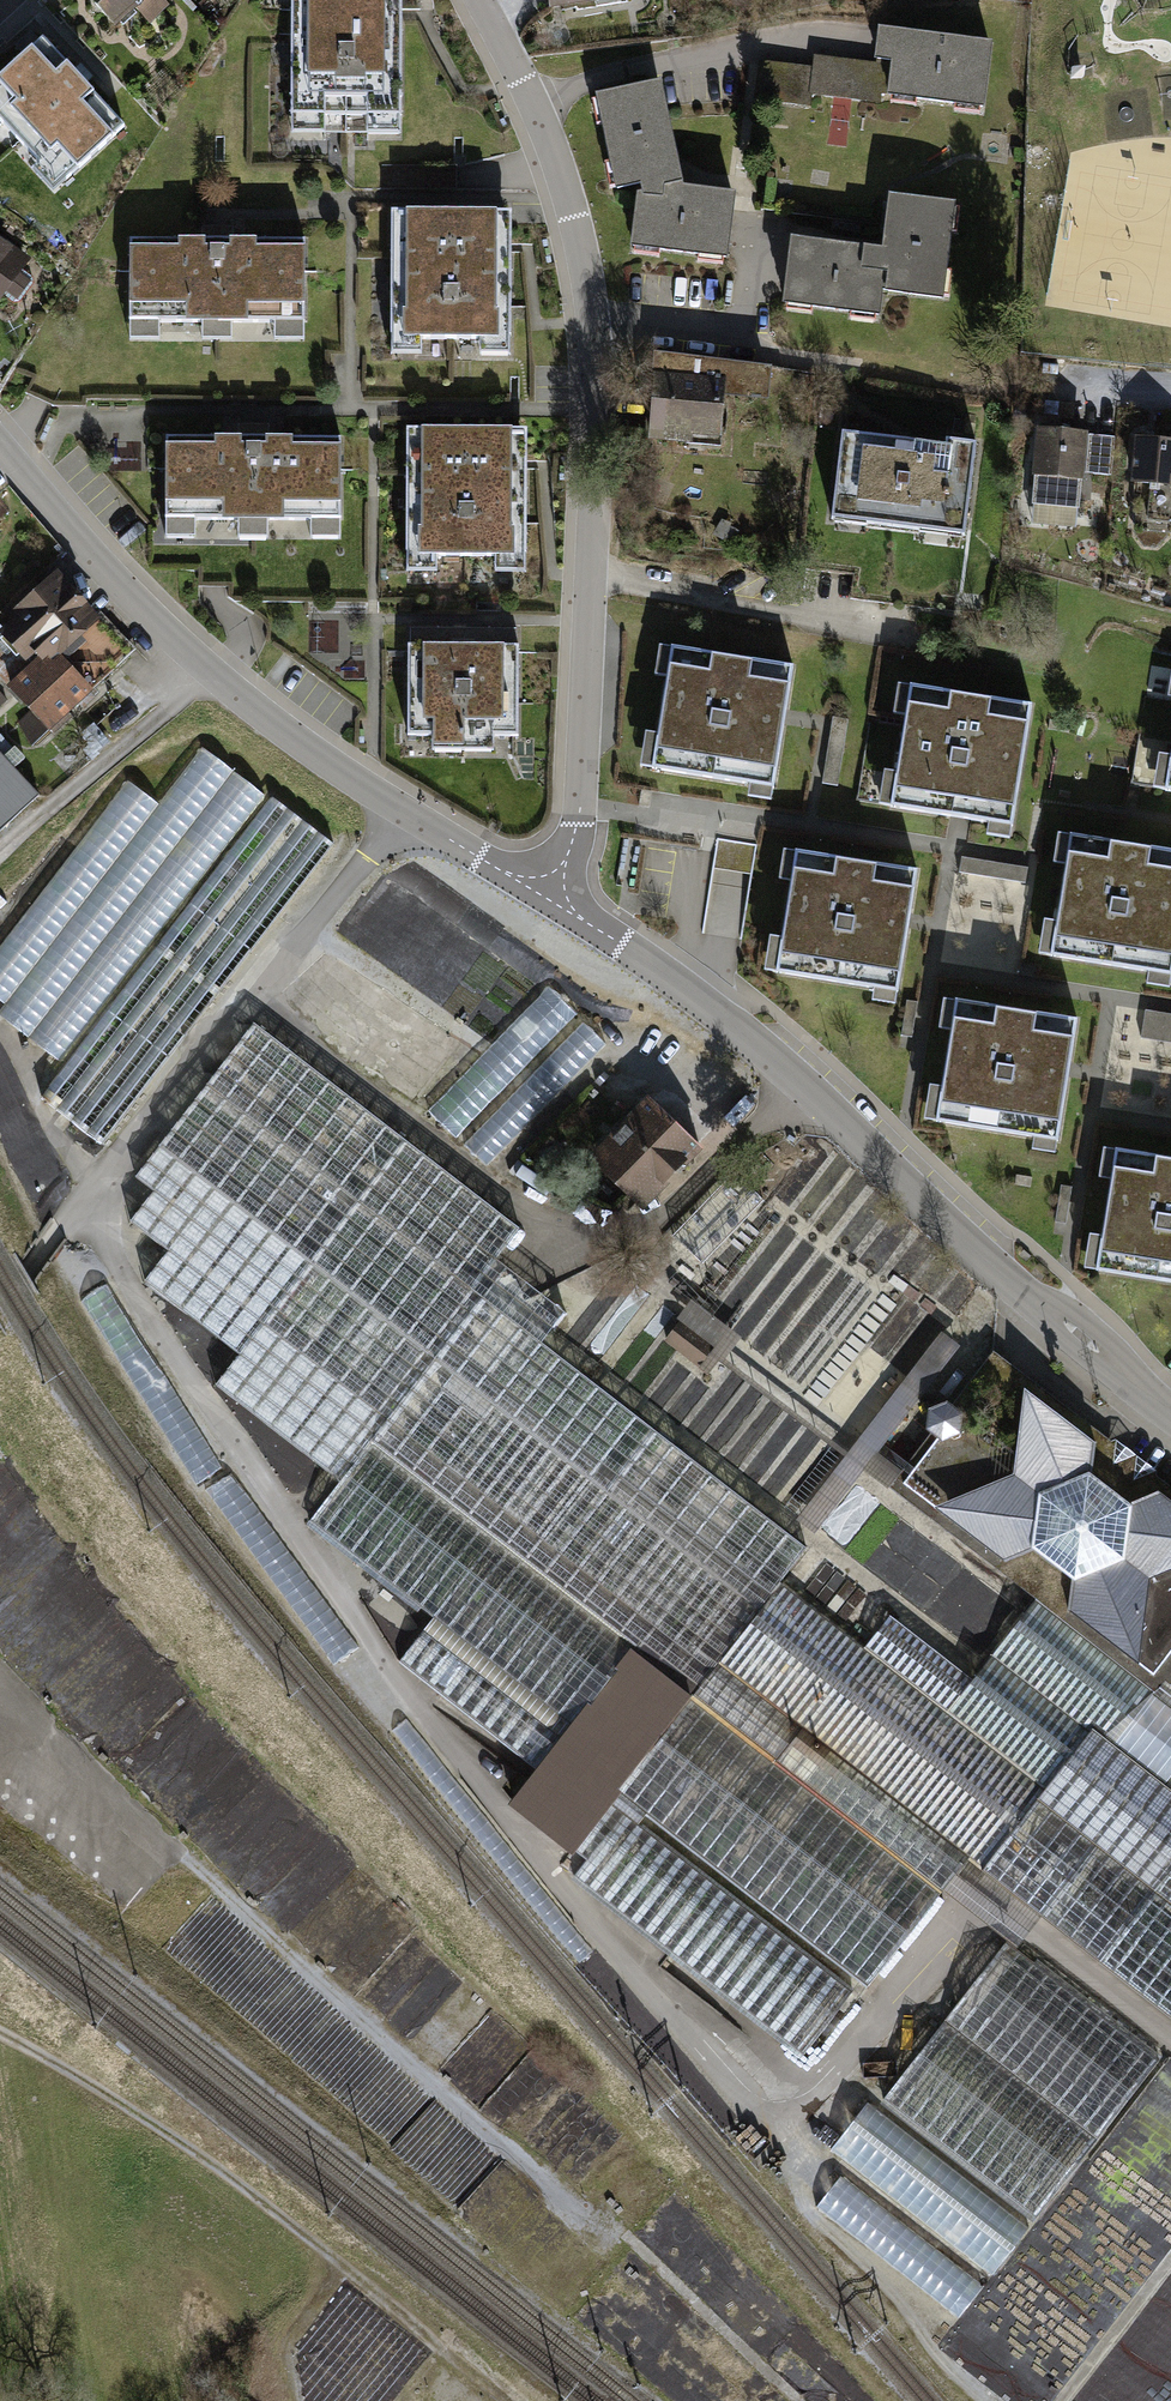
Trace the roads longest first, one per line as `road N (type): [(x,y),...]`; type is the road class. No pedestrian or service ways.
road 1 (track): [(0,1682),(558,2195),(626,2236),(797,2400)]
road 2 (residential): [(477,0),(555,164),(592,311),(580,830),(549,896)]
road 3 (tertiary): [(549,896),(807,1091),(1170,1418)]
road 4 (tertiary): [(0,449),(141,611),(209,675),(357,783),(549,896)]
road 5 (track): [(0,2034),(237,2182),(502,2400)]
road 6 (track): [(344,2268),(293,2336),(294,2400)]
road 7 (track): [(84,1199),(0,1310)]

